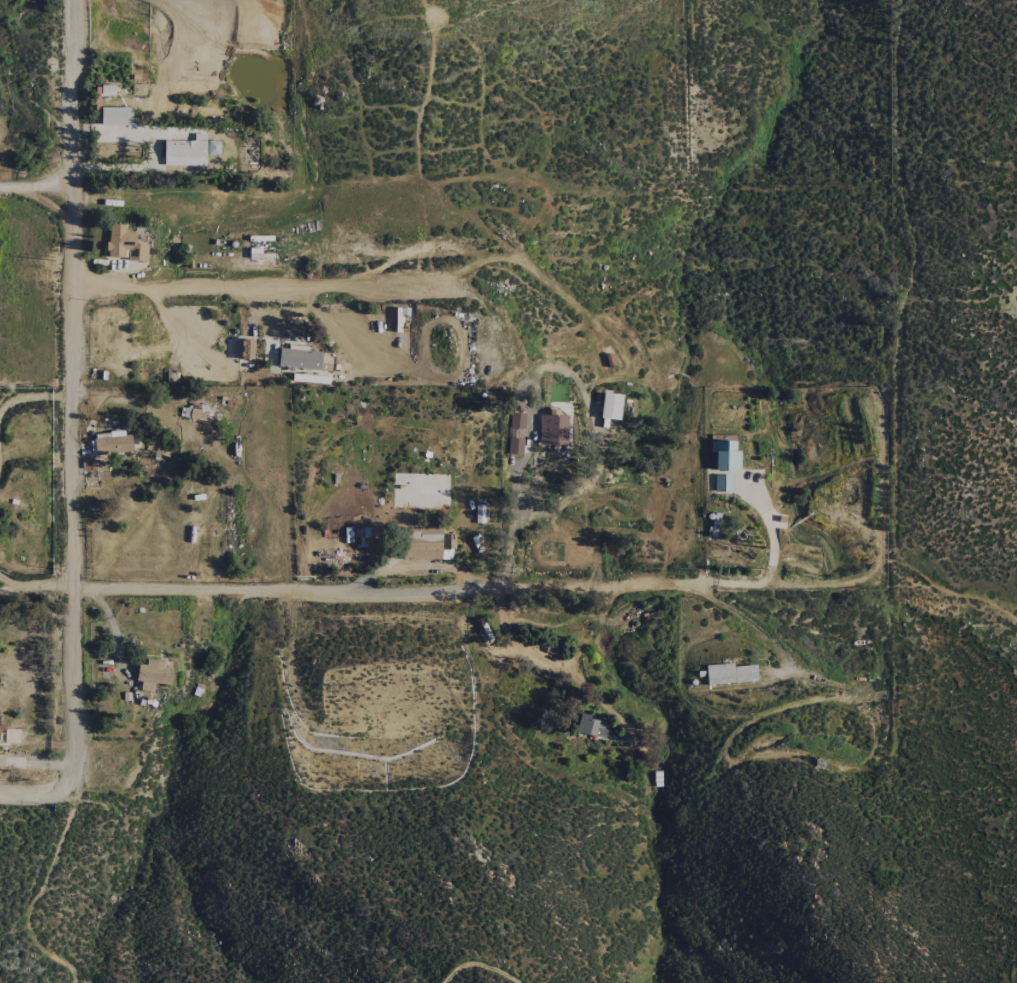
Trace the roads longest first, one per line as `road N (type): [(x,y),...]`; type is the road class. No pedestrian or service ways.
road 1 (residential): [(66,0),(68,789)]
road 2 (track): [(715,584),(502,584),(375,594),(62,590)]
road 3 (residential): [(435,268),(72,281)]
road 4 (track): [(697,584),(790,650),(794,668),(775,681)]

